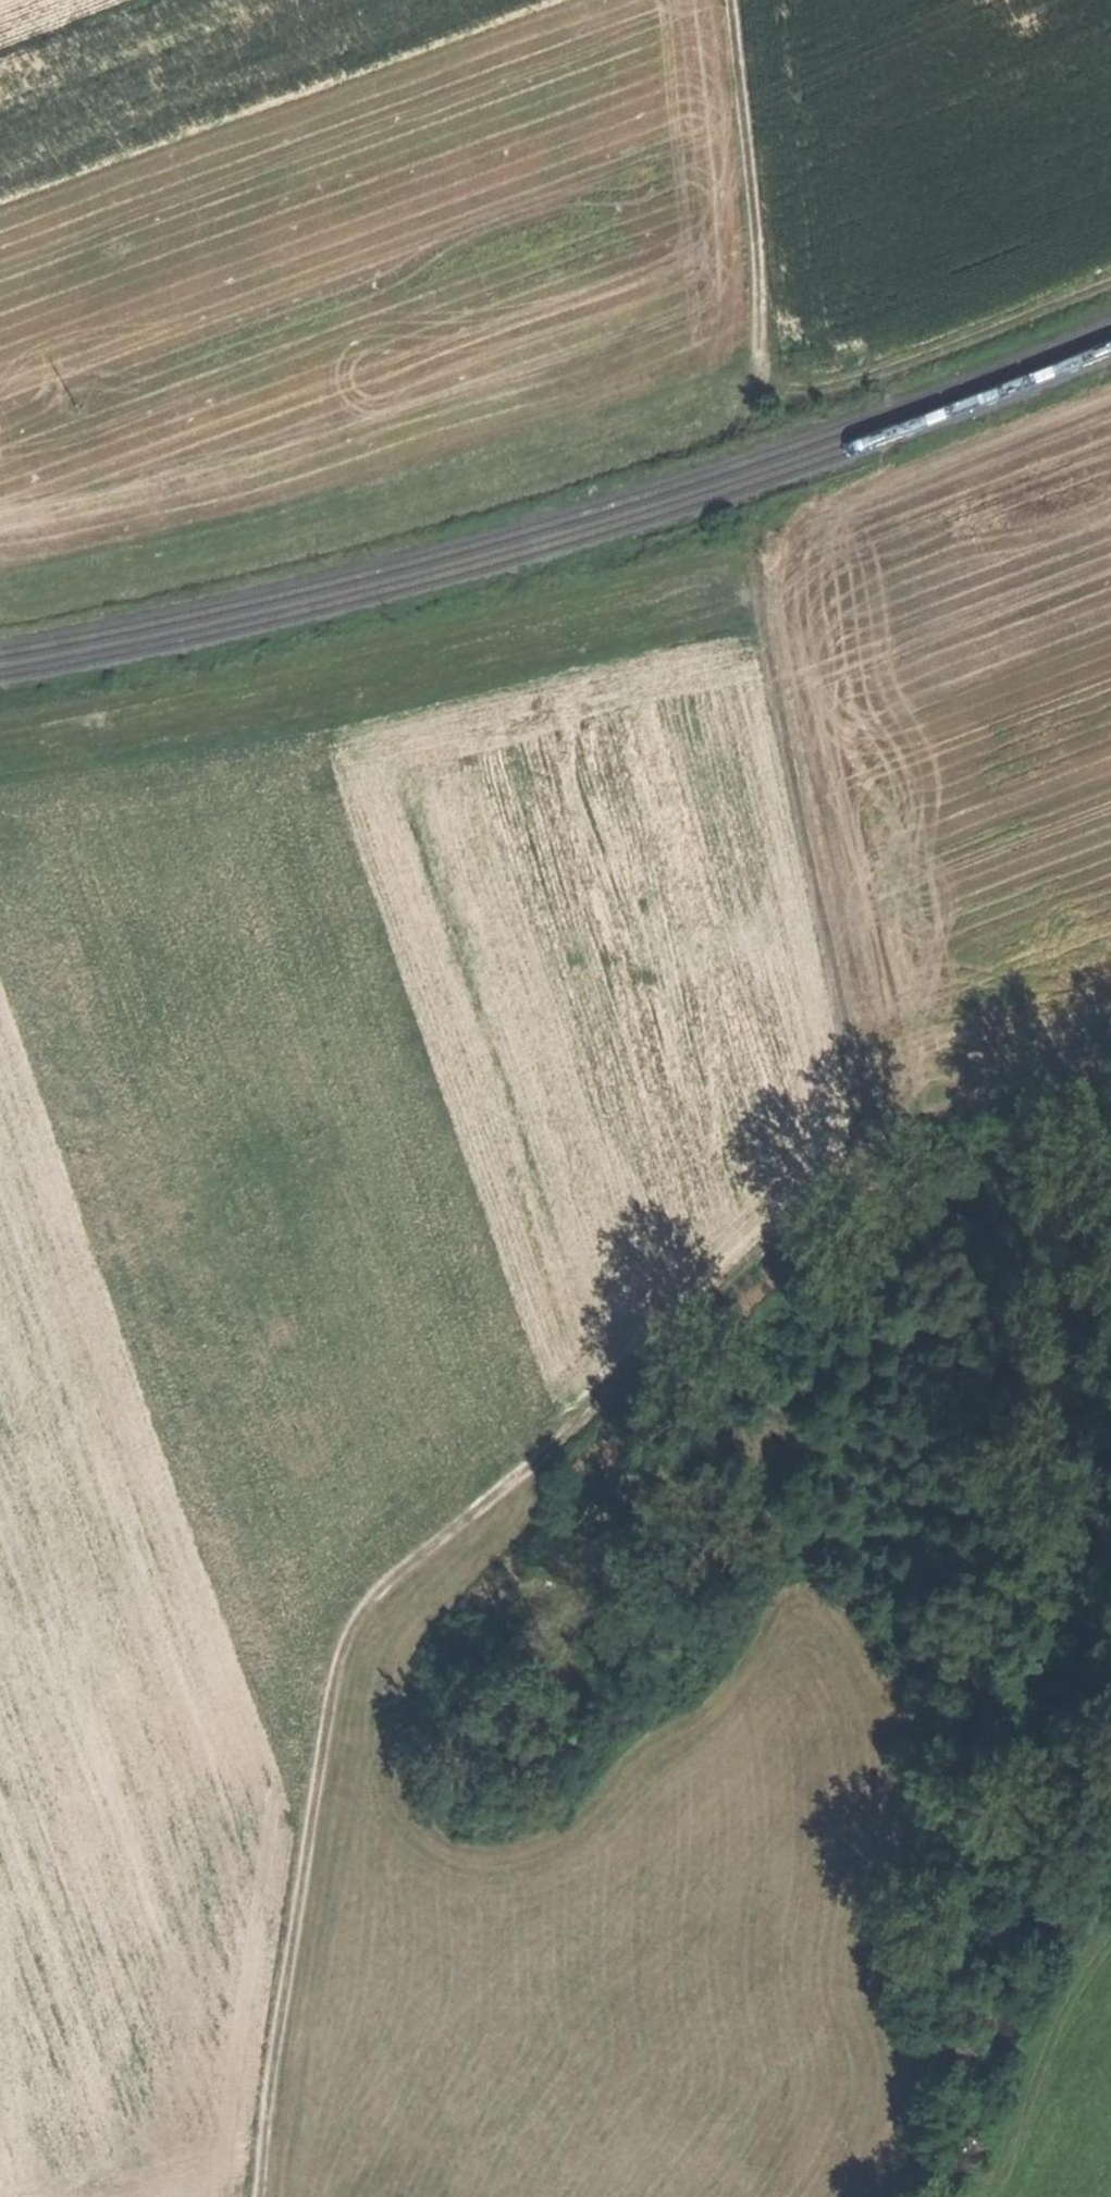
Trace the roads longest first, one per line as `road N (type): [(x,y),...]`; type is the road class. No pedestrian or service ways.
road 1 (track): [(265,2196),(328,1729),(359,1604),(869,1183),(872,1114),(764,626),(752,503)]
road 2 (track): [(726,0),(763,378),(807,390),(850,383),(1110,283)]

